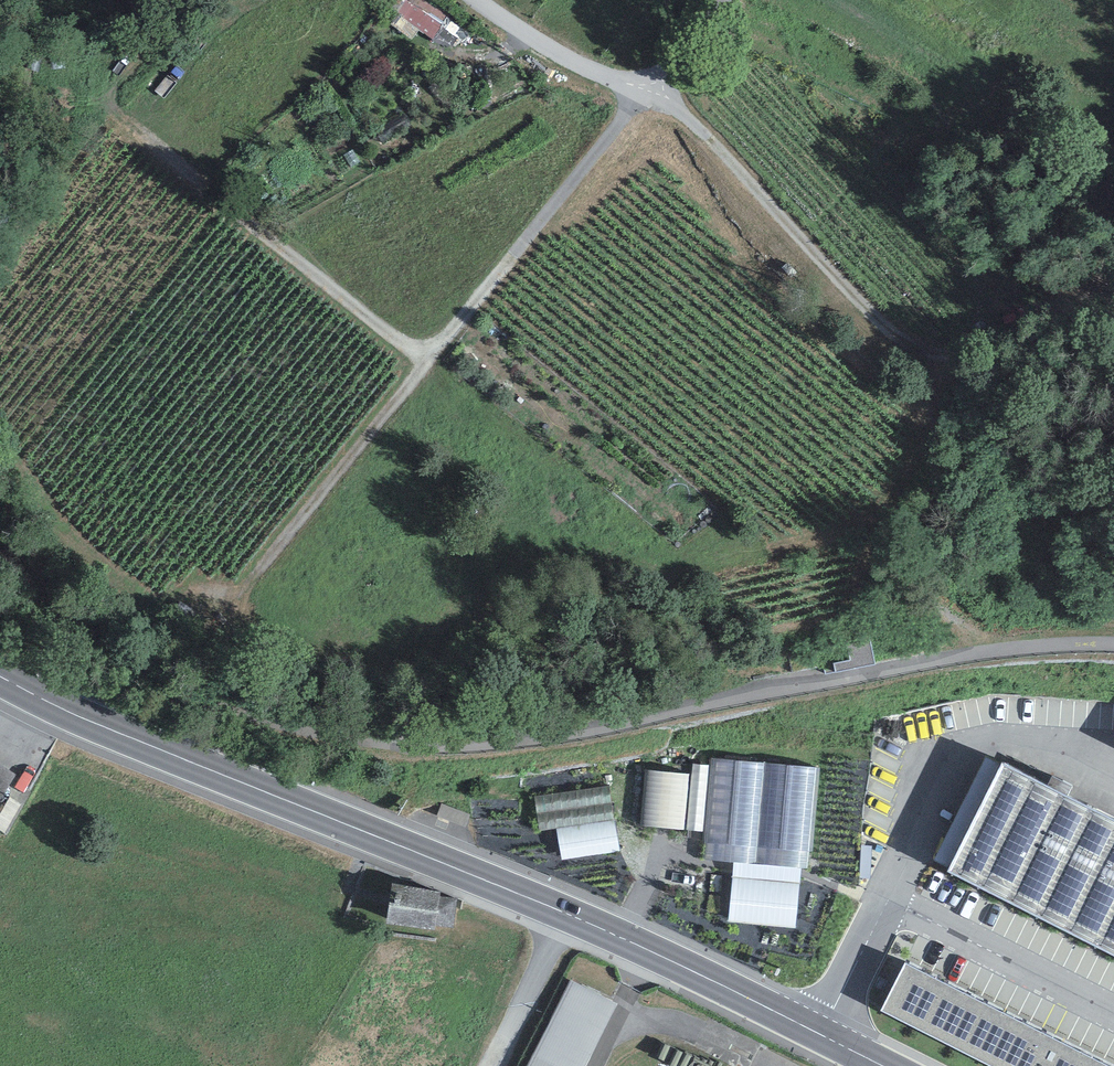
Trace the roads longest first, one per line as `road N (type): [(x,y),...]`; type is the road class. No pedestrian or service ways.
road 1 (secondary): [(885,1065),(563,913),(0,675)]
road 2 (track): [(657,90),(614,128),(311,499),(225,592)]
road 3 (track): [(657,90),(859,300),(927,353),(966,356),(1010,339),(1113,269)]
road 4 (track): [(447,327),(395,299),(176,127)]
road 5 (residential): [(480,0),(533,40),(608,77),(657,90)]
road 6 (track): [(563,913),(493,1065)]

